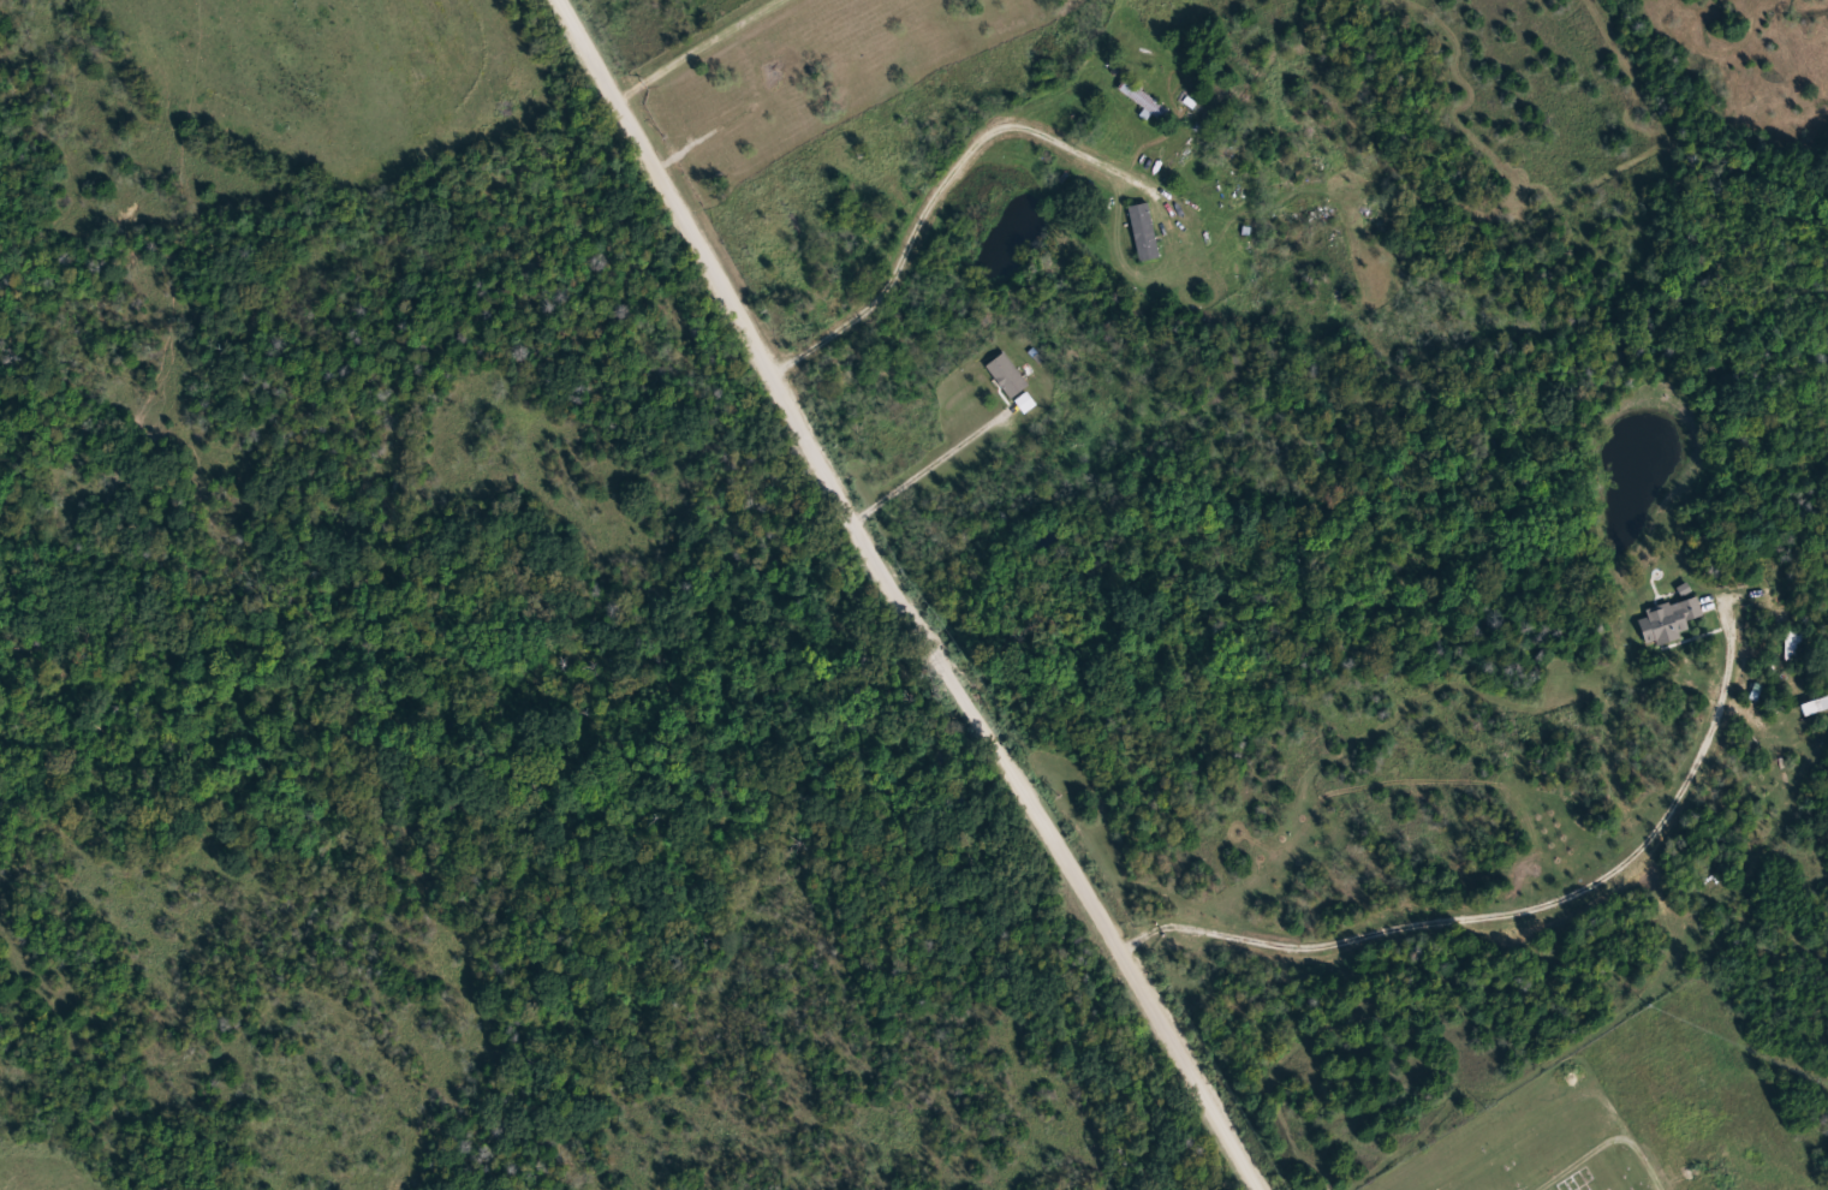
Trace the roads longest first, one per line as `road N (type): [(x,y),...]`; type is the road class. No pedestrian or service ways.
road 1 (residential): [(1258,1189),(893,585),(560,0)]

